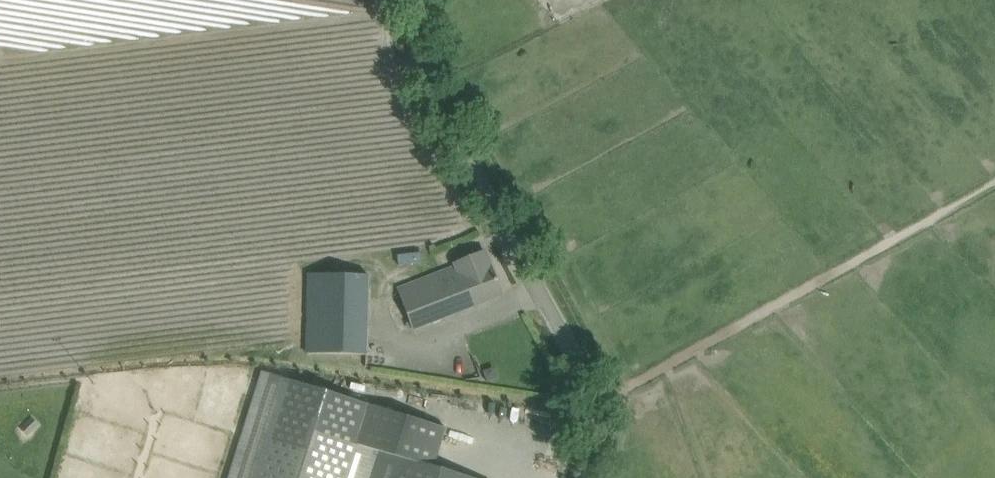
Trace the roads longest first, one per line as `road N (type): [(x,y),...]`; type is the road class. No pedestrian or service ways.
road 1 (unclassified): [(575,477),(581,386),(573,346),(422,49),(416,0)]

